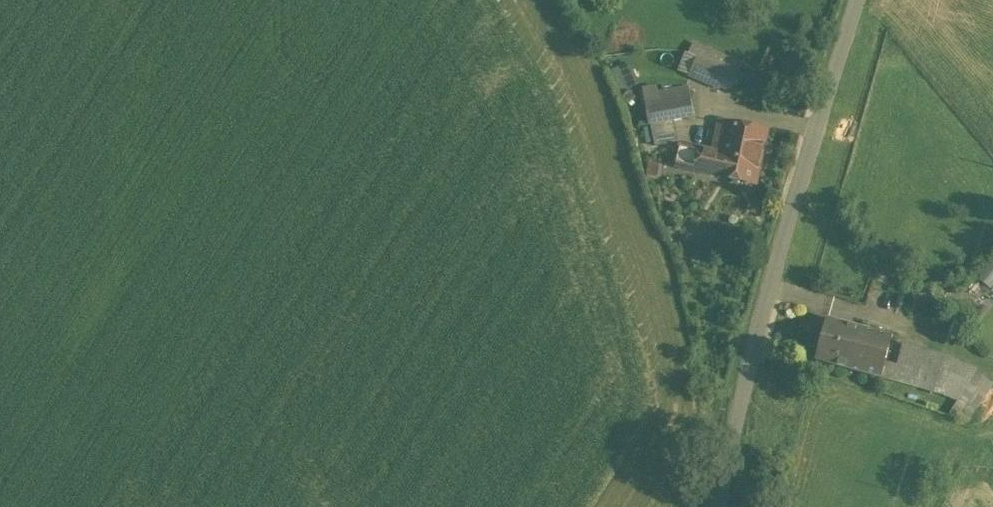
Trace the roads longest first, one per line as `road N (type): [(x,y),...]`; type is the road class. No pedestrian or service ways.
road 1 (unclassified): [(856,0),(714,506)]

